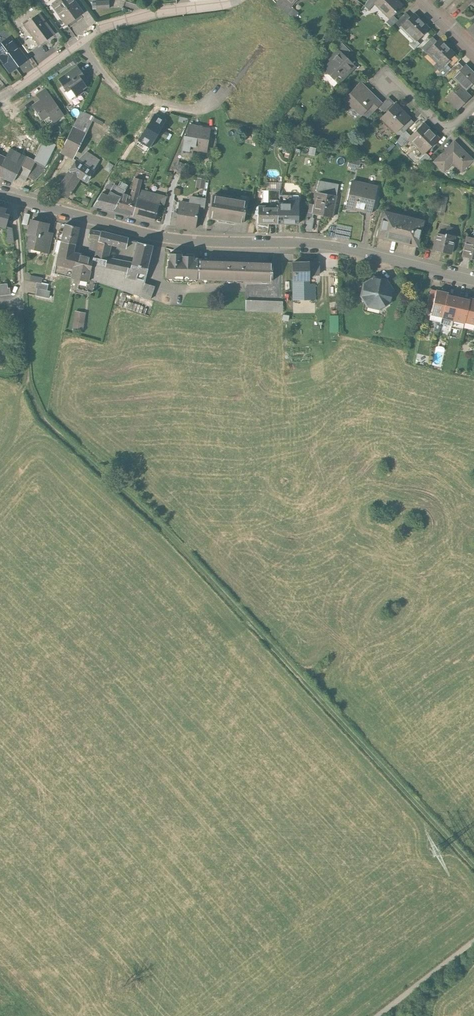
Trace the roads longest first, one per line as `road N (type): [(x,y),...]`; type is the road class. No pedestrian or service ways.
road 1 (track): [(16,200),(28,379),(42,415),(158,521),(473,869)]
road 2 (residential): [(0,195),(162,237),(324,245),(473,281)]
road 3 (residential): [(81,42),(125,95),(194,108),(229,92)]
road 4 (residential): [(81,42),(114,24),(236,0)]
road 5 (track): [(473,941),(378,1015)]

